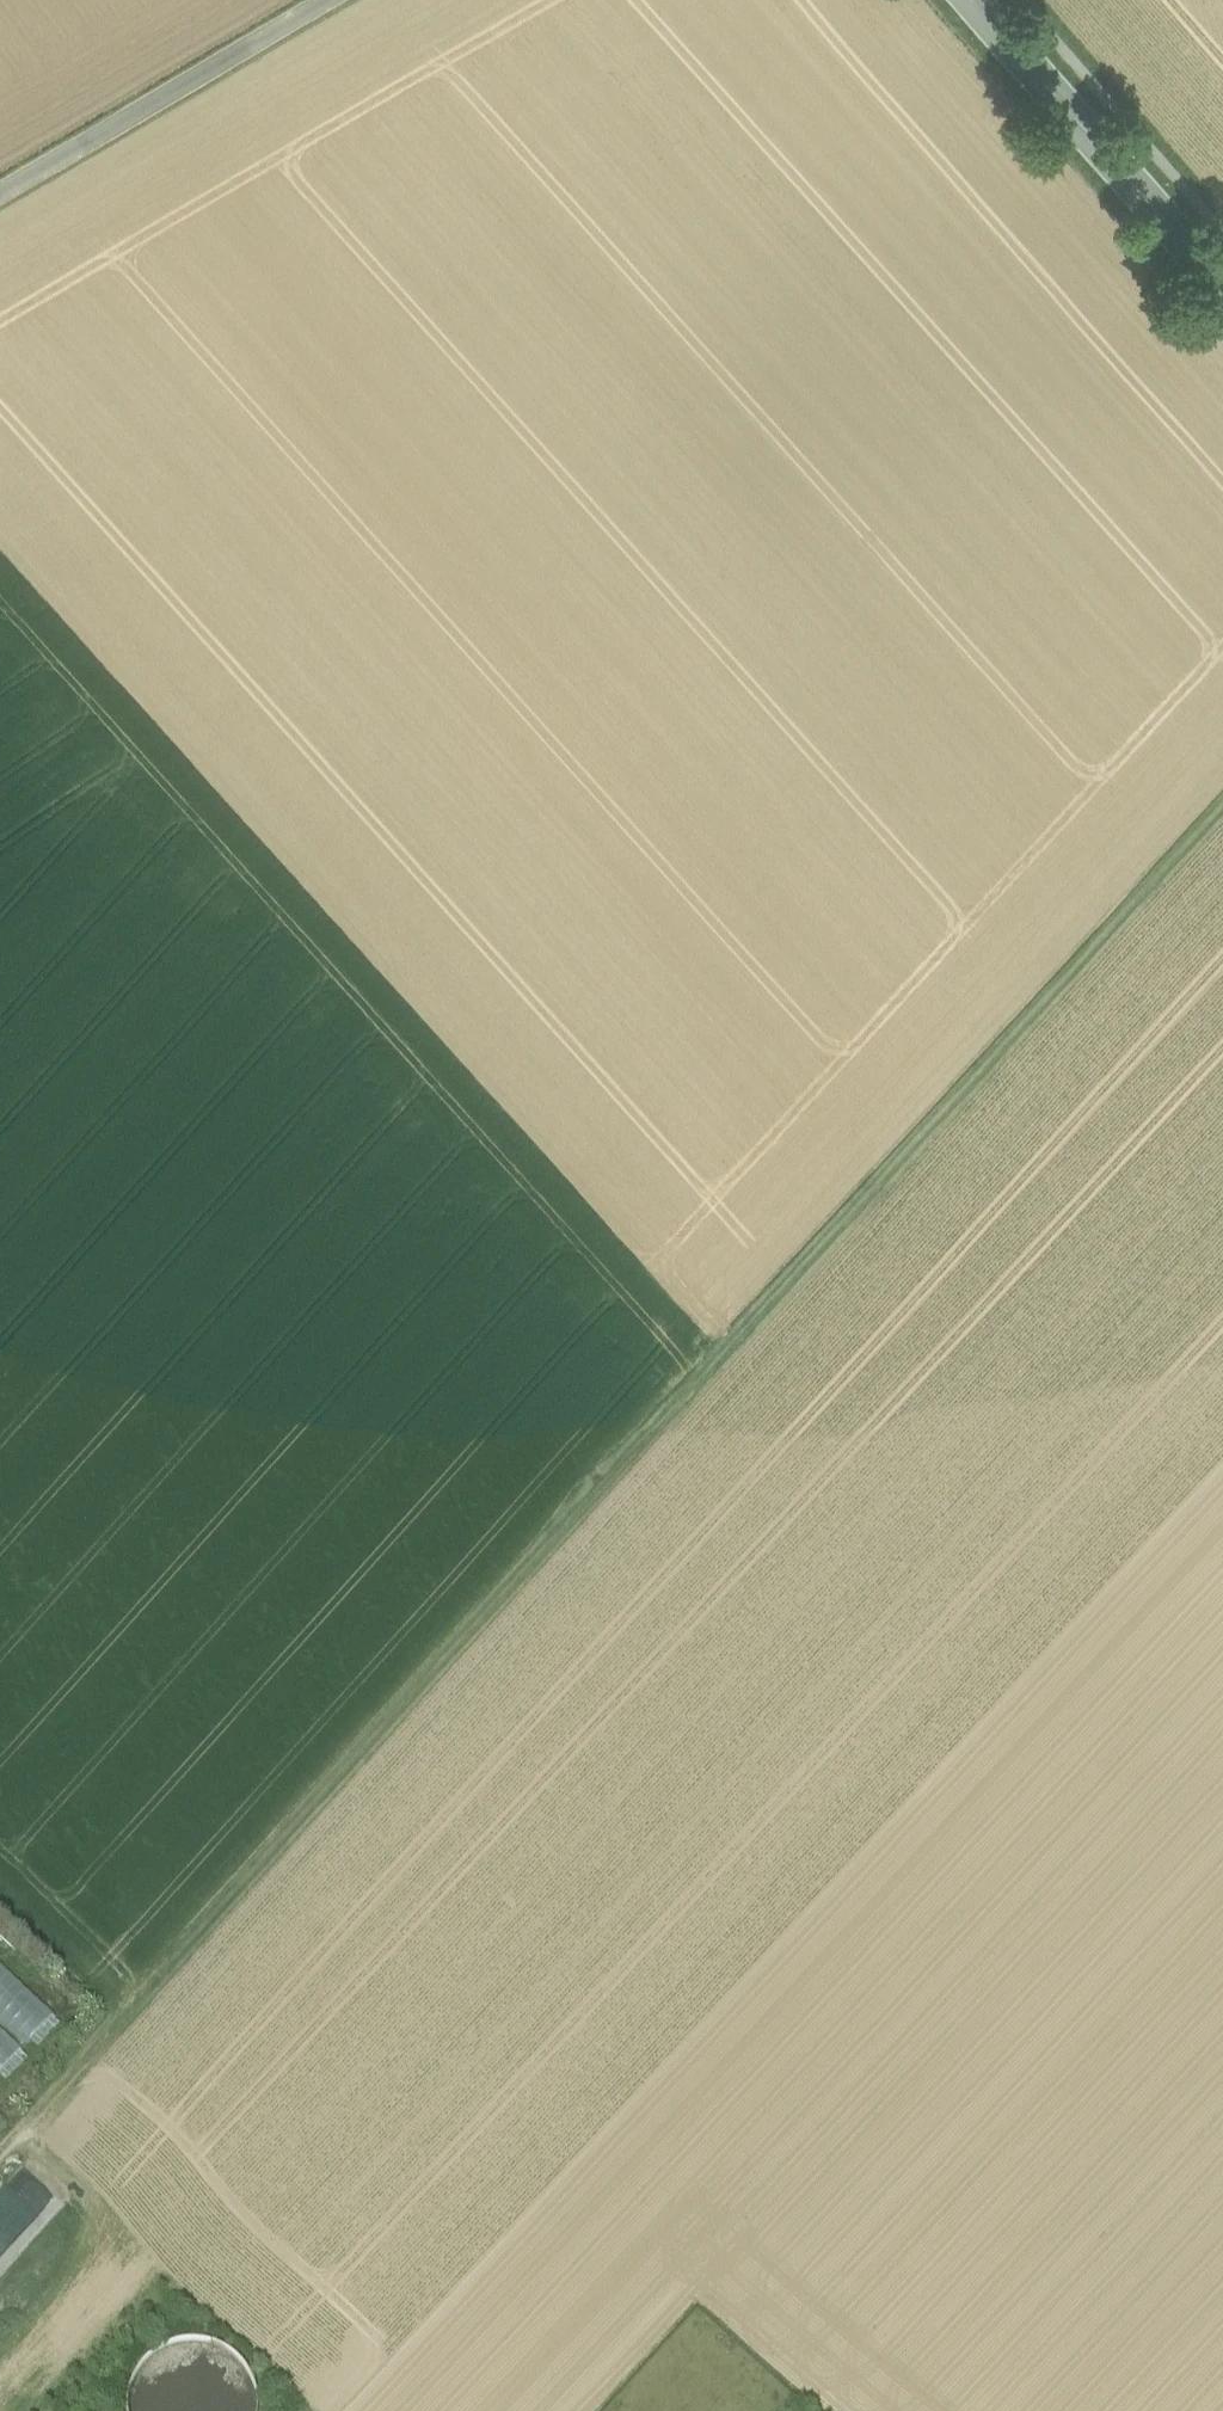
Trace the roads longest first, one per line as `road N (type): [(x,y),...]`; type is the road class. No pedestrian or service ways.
road 1 (unclassified): [(337,0),(0,198)]
road 2 (primary): [(975,0),(1222,279)]

